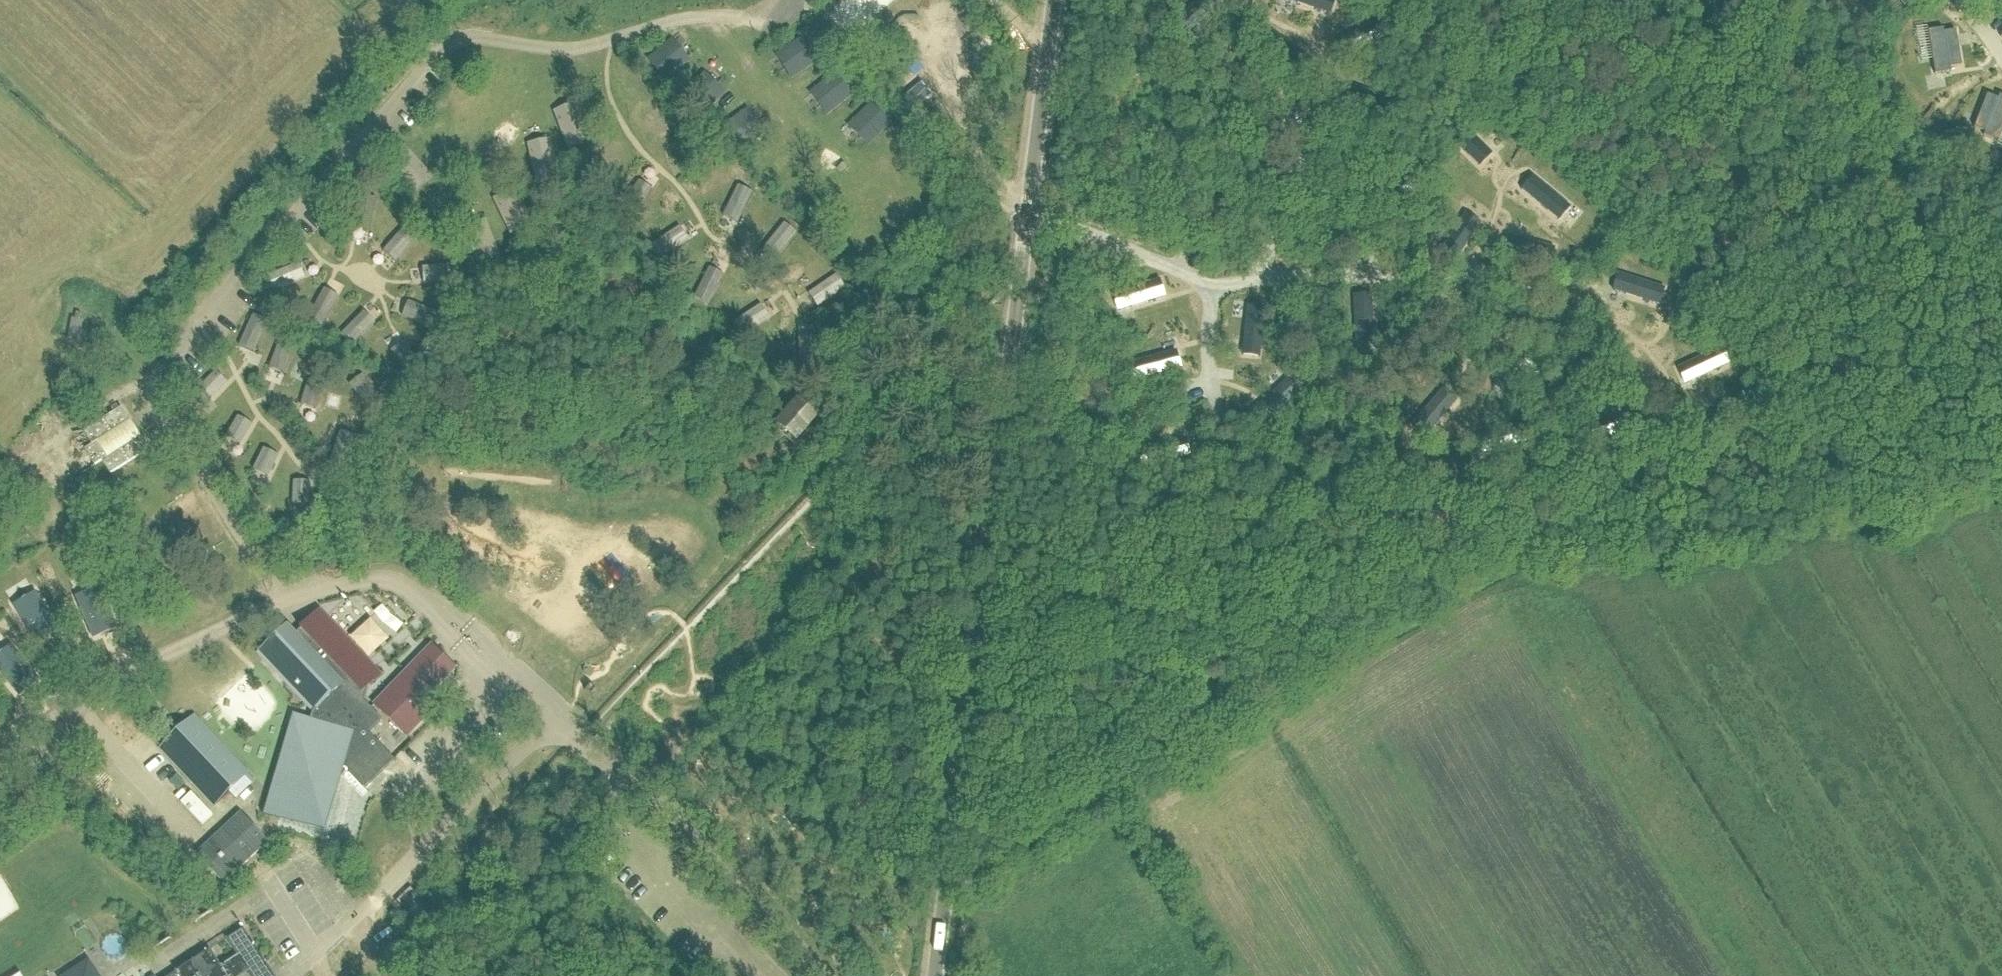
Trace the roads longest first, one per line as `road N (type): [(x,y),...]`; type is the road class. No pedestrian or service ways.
road 1 (unclassified): [(936,975),(1059,0)]

